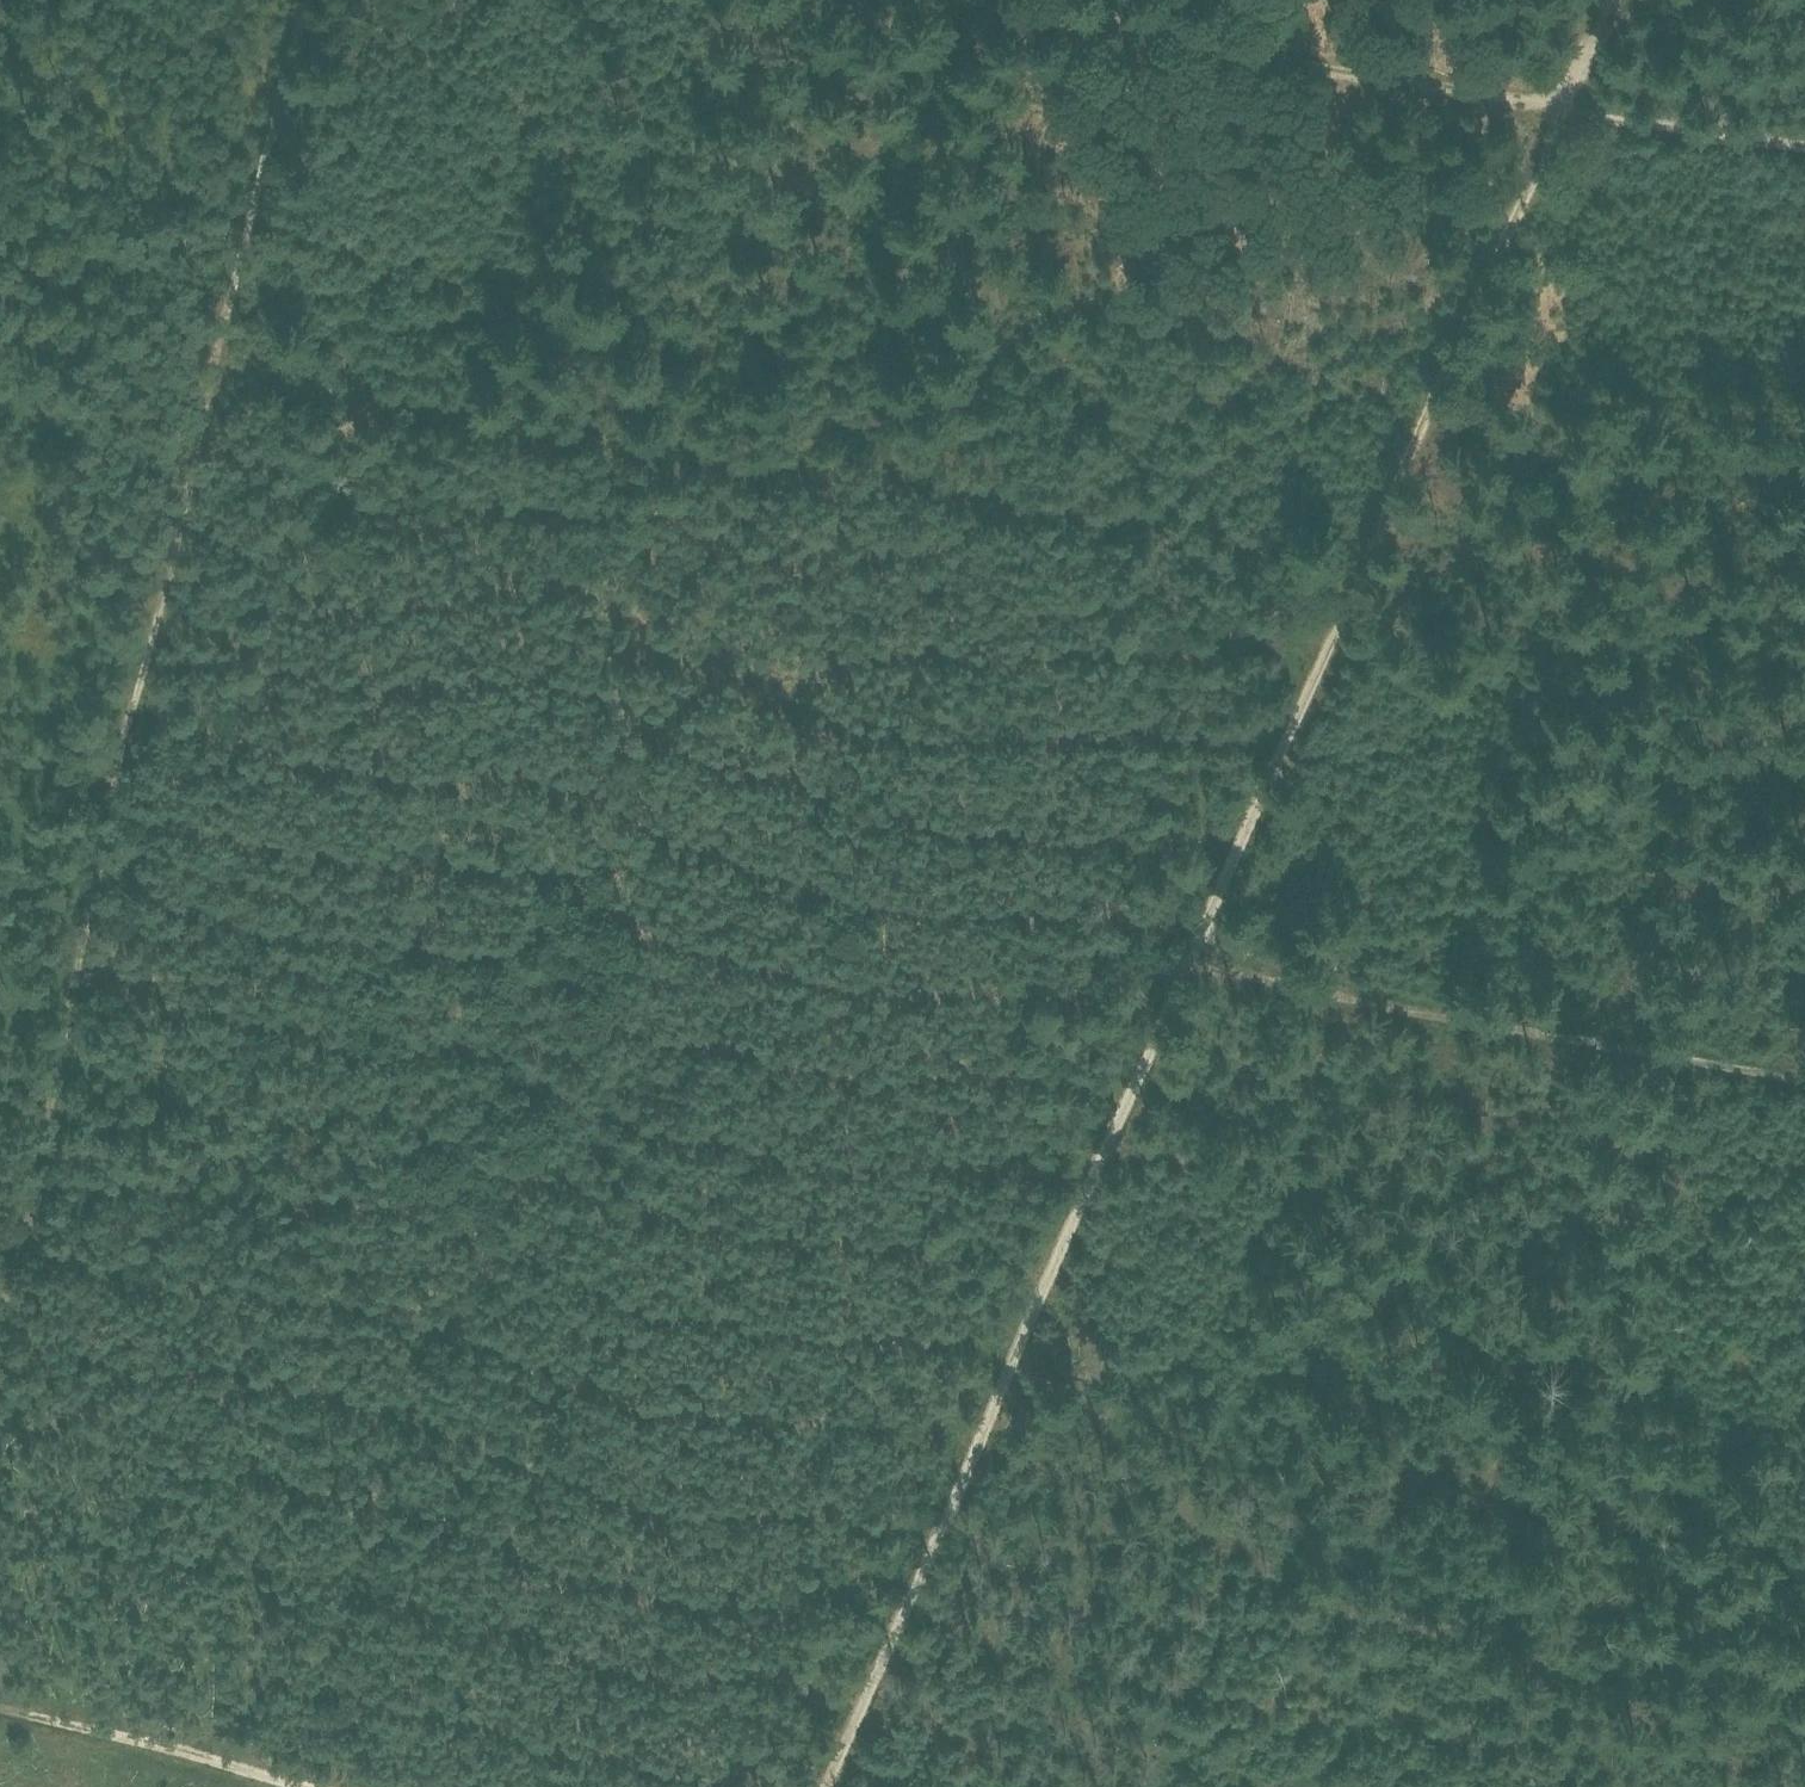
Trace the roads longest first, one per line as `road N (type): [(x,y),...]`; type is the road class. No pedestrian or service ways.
road 1 (track): [(1619,0),(1198,970),(829,1786)]
road 2 (track): [(146,757),(214,378),(304,0)]
road 3 (track): [(0,1378),(146,757)]
road 4 (track): [(947,0),(1449,90)]
road 5 (track): [(1449,90),(1804,146)]
road 6 (track): [(317,1786),(0,1707)]

